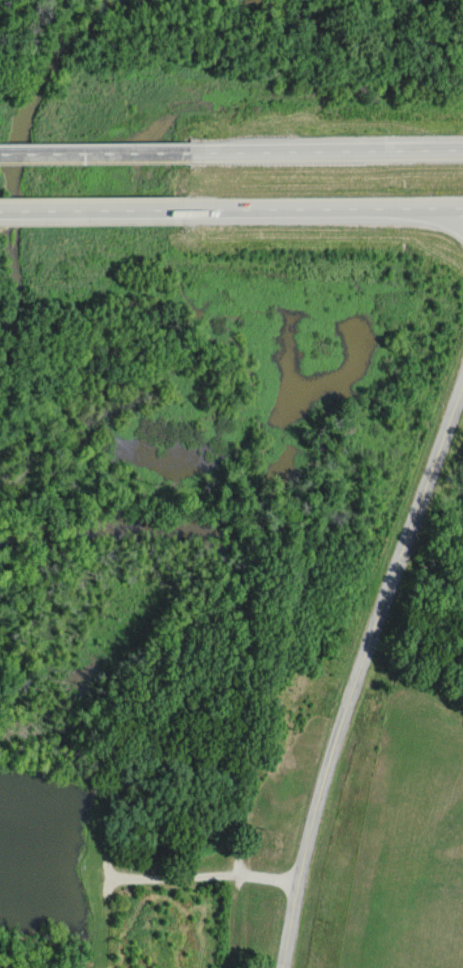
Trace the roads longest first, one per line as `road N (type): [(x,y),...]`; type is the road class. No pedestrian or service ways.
road 1 (secondary): [(283,967),(328,769),(462,387)]
road 2 (trunk): [(181,208),(462,210)]
road 3 (trunk): [(462,151),(191,156)]
road 4 (track): [(299,882),(108,878)]
road 5 (trunk): [(191,156),(0,157)]
road 6 (trunk): [(0,211),(181,208)]

